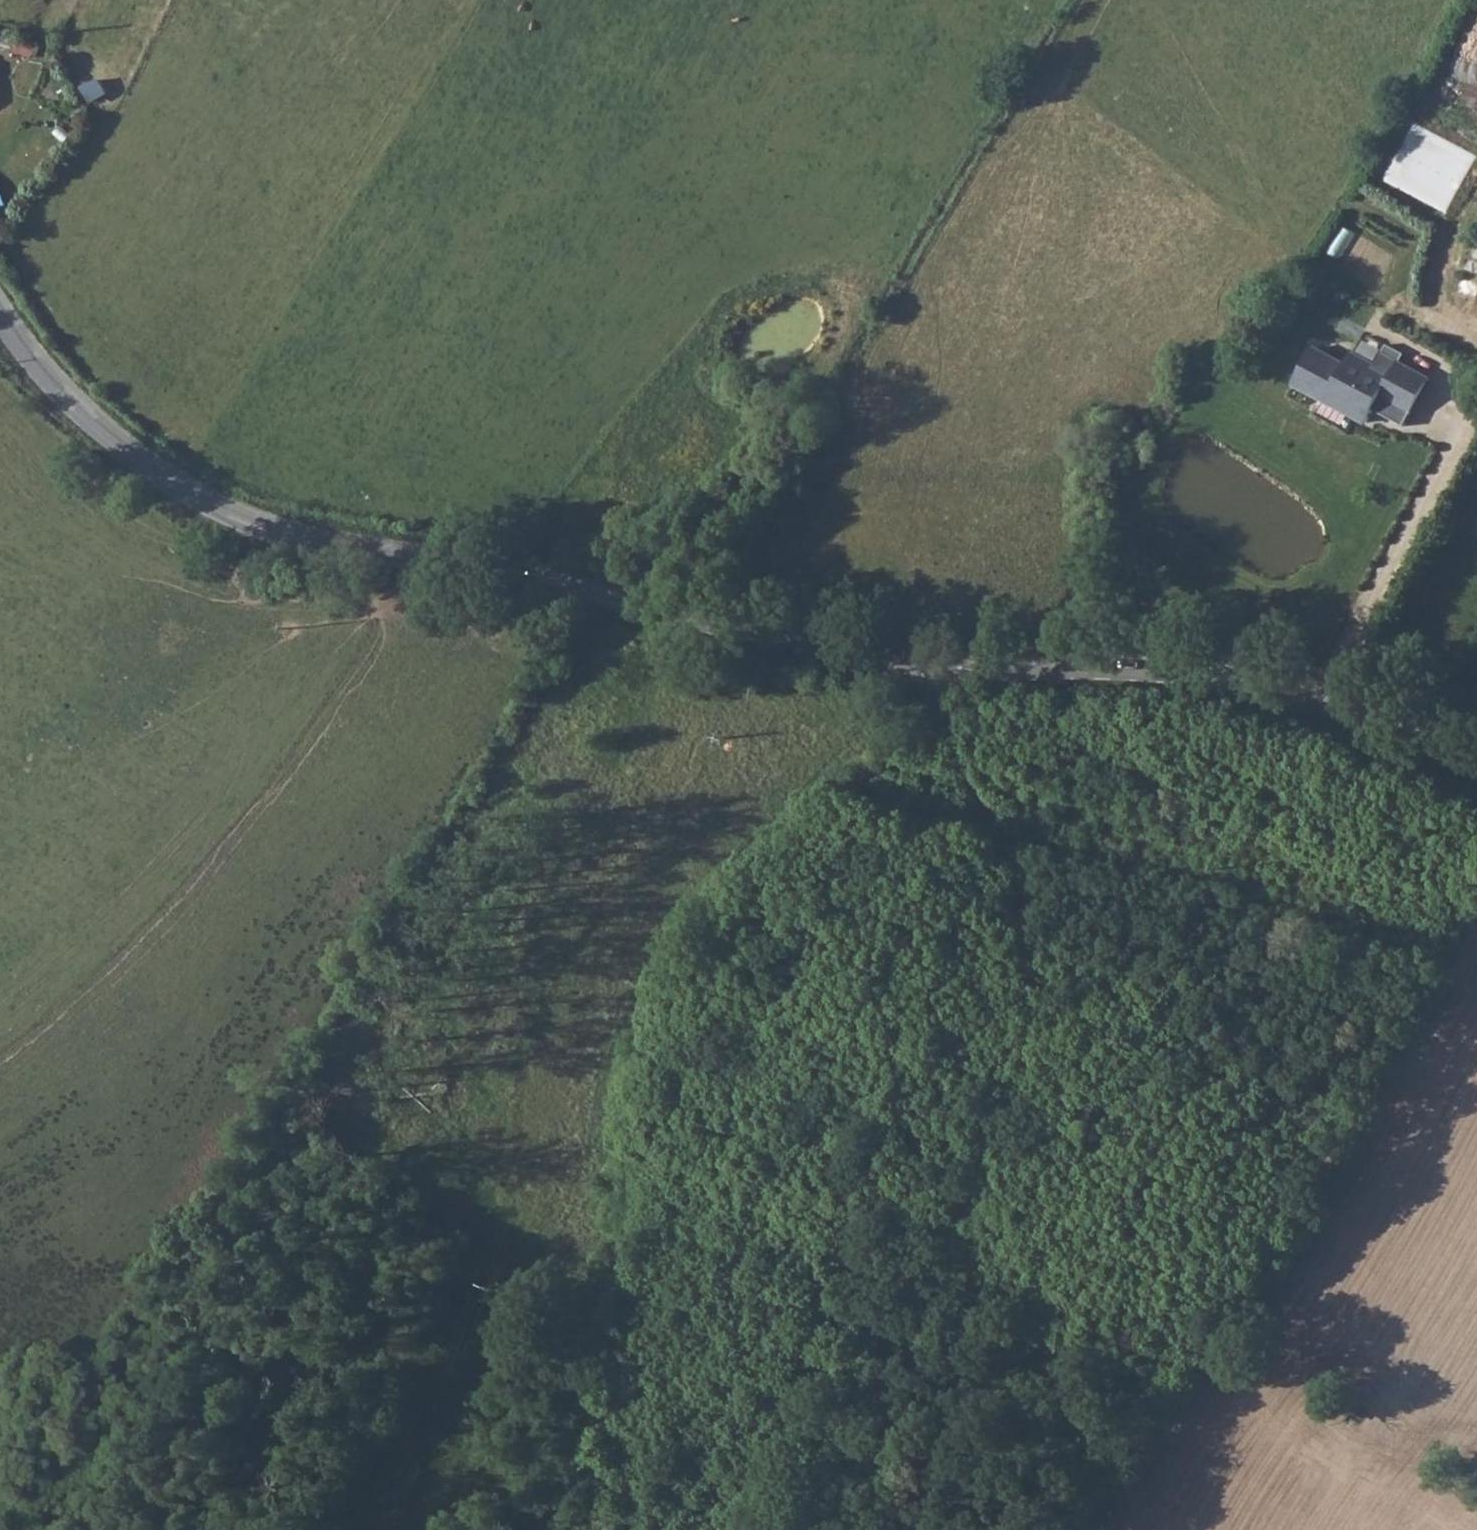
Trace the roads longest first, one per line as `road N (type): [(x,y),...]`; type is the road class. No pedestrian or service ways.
road 1 (tertiary): [(1476,766),(1321,703),(1182,669),(970,666),(859,656),(303,535),(222,506),(106,433),(46,379),(0,310)]
road 2 (track): [(1321,703),(1476,415)]

